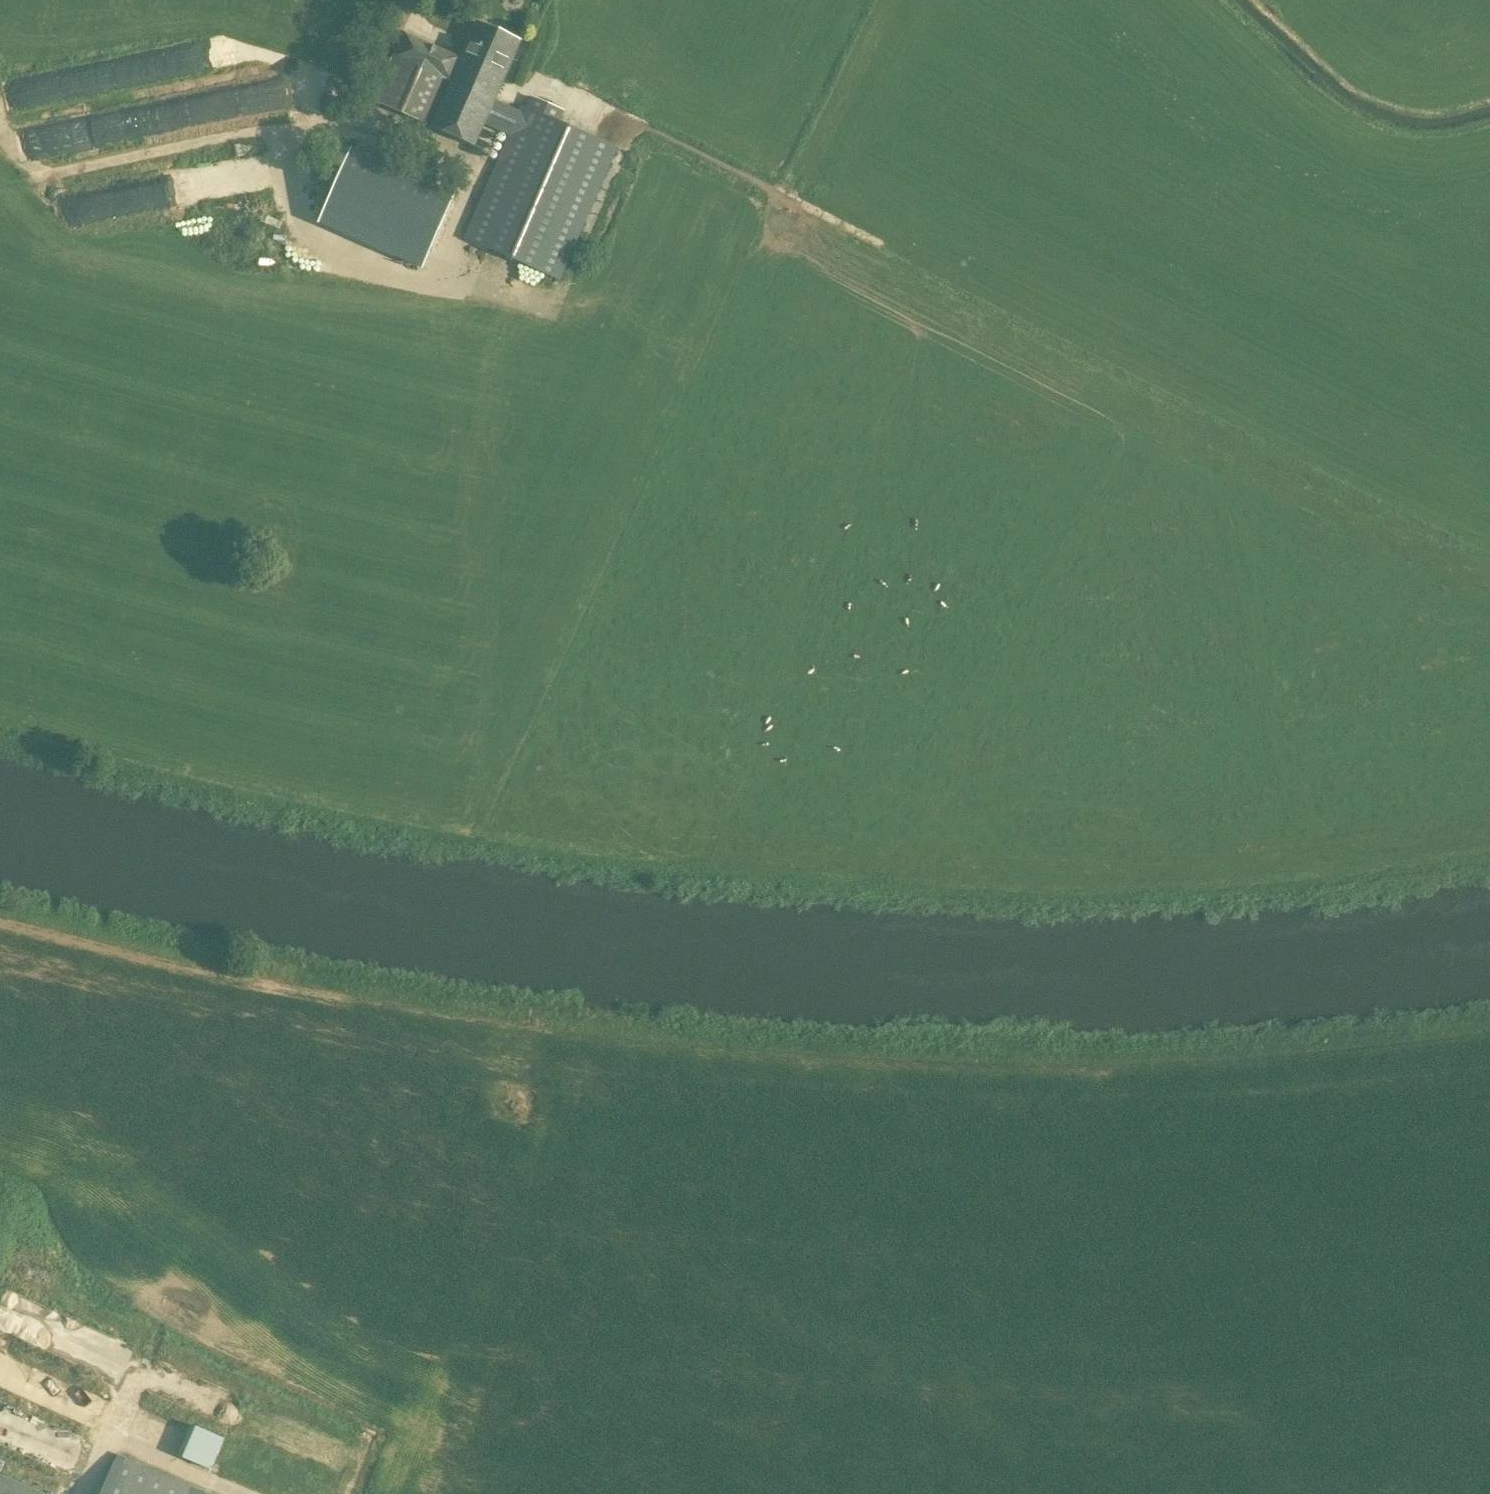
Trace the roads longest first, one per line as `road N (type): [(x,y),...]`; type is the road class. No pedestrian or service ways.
road 1 (track): [(313,70),(285,177),(314,258),(555,311),(635,122)]
road 2 (track): [(38,180),(264,132),(351,128),(474,176),(429,284)]
road 3 (track): [(537,80),(878,242)]
road 4 (track): [(892,0),(849,92),(849,167),(831,220)]

